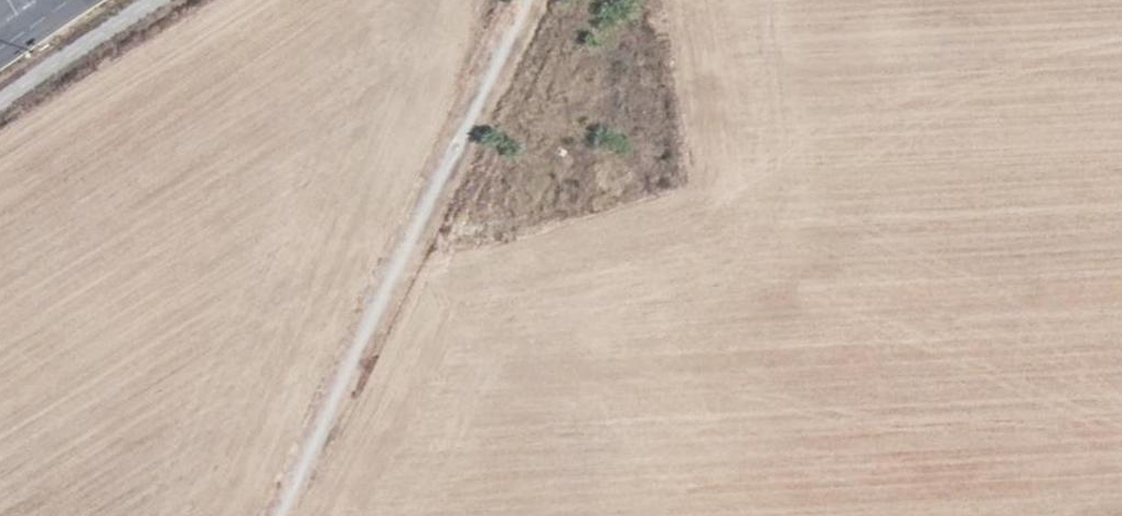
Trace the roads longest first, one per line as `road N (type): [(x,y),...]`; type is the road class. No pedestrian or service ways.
road 1 (track): [(275,515),(380,281),(521,0)]

